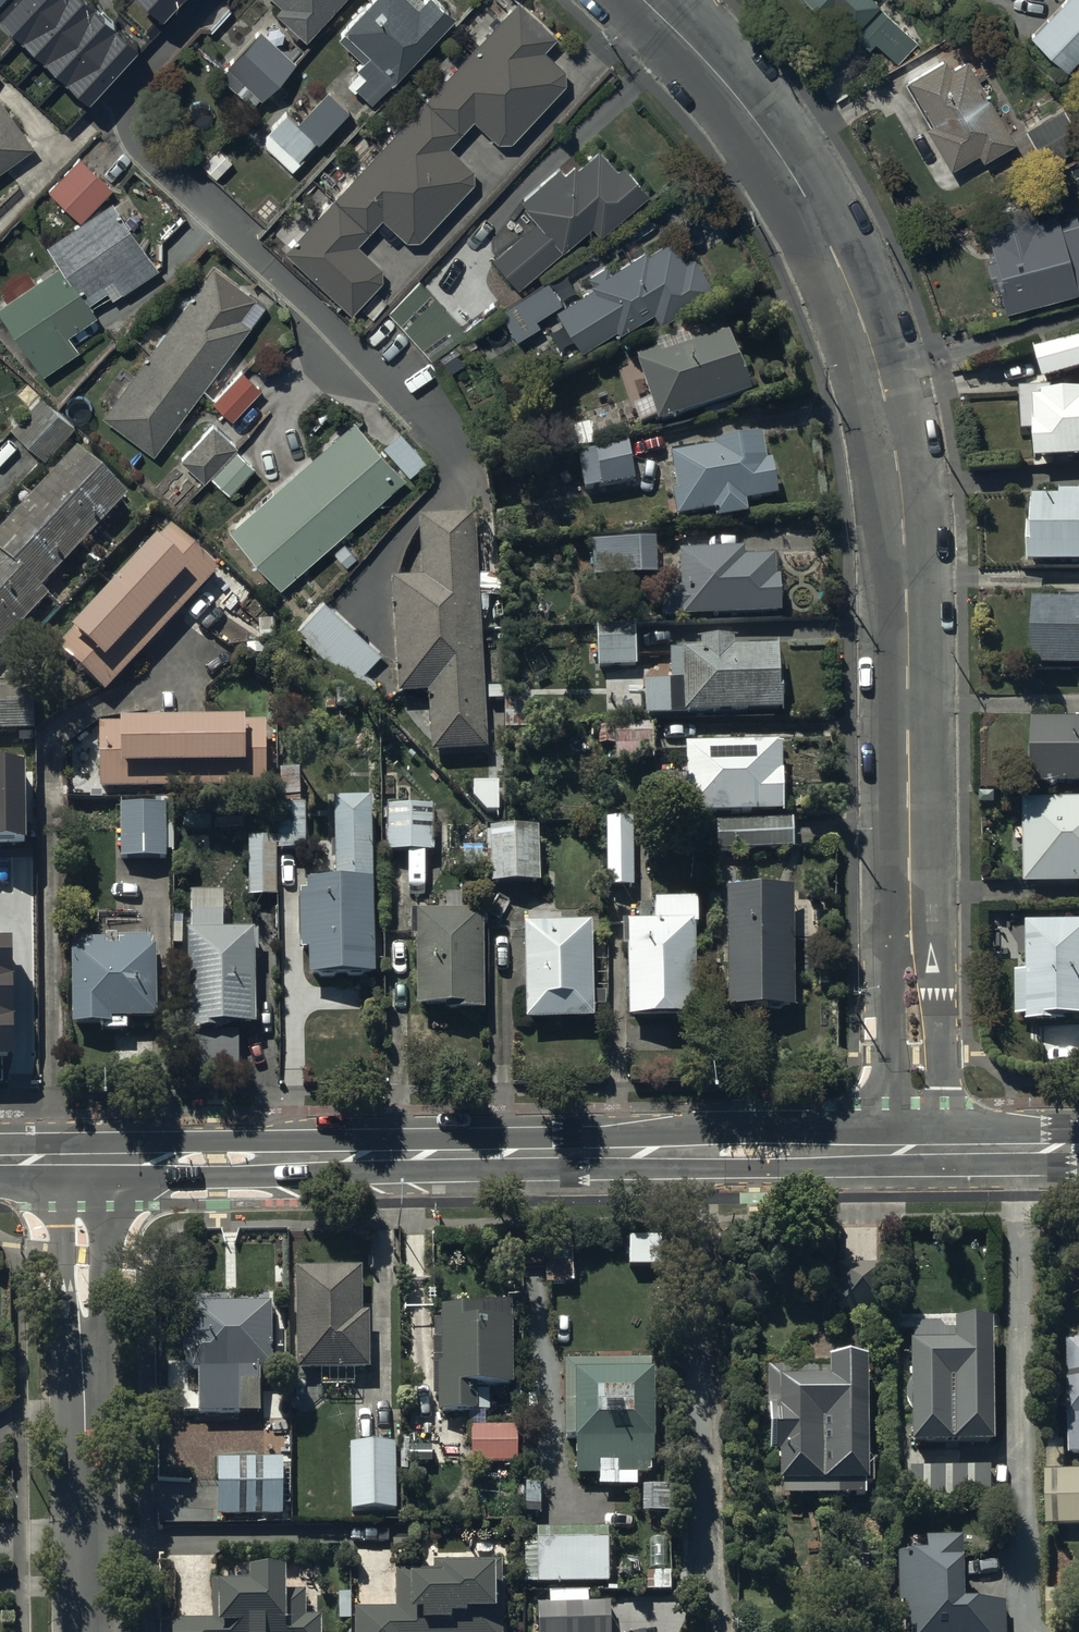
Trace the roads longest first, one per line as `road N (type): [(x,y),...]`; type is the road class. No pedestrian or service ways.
road 1 (tertiary): [(915,1147),(81,1157)]
road 2 (unclassified): [(915,1147),(907,574),(896,447),(880,376)]
road 3 (residential): [(459,475),(432,427),(358,349),(142,139),(130,100),(135,87),(211,0)]
road 4 (tertiary): [(84,1631),(81,1157)]
road 5 (unclassified): [(880,376),(857,305),(795,179),(752,113),(645,0)]
road 6 (residential): [(1078,320),(880,376)]
road 7 (tertiary): [(1078,1146),(915,1147)]

